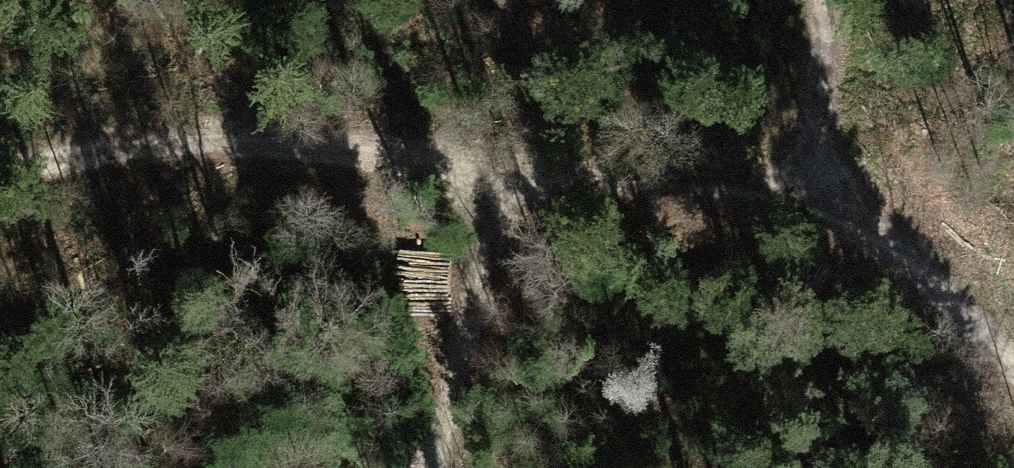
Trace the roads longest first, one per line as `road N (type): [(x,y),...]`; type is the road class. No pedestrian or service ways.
road 1 (track): [(1013,353),(769,172),(655,124),(414,81),(0,128)]
road 2 (track): [(525,101),(453,401),(385,467)]
road 3 (track): [(785,0),(769,172)]

